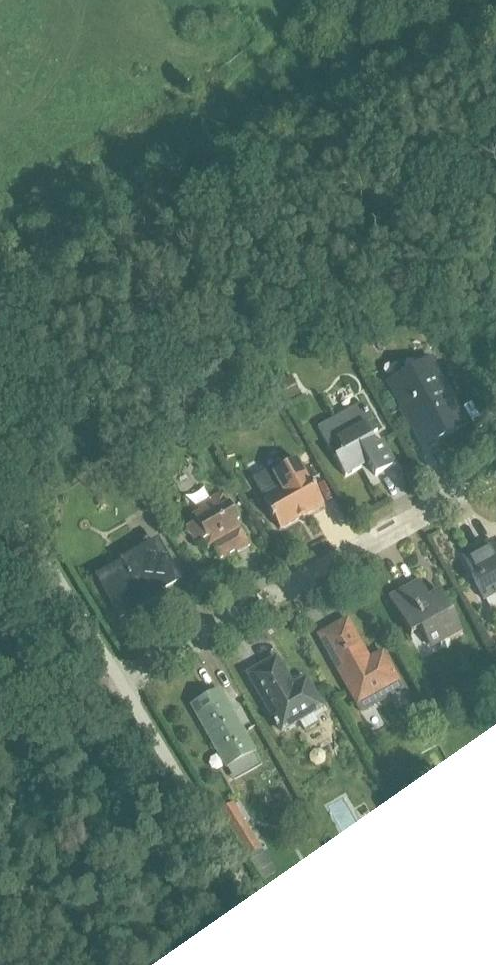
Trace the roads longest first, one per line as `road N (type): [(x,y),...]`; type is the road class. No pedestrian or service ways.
road 1 (residential): [(119,678),(495,468)]
road 2 (track): [(340,0),(255,79),(0,205)]
road 3 (track): [(0,745),(119,678)]

